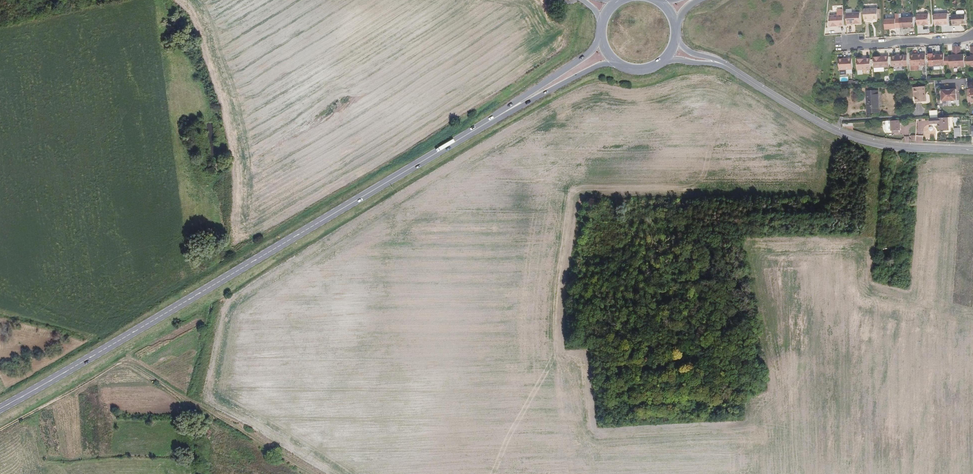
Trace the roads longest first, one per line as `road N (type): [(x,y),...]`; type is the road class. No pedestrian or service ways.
road 1 (primary): [(492,119),(0,408)]
road 2 (track): [(0,431),(130,359),(317,473)]
road 3 (tertiary): [(710,63),(843,135),(893,147),(972,151)]
road 4 (primary): [(600,34),(587,54),(492,119)]
road 5 (primary): [(492,119),(593,68),(617,64)]

